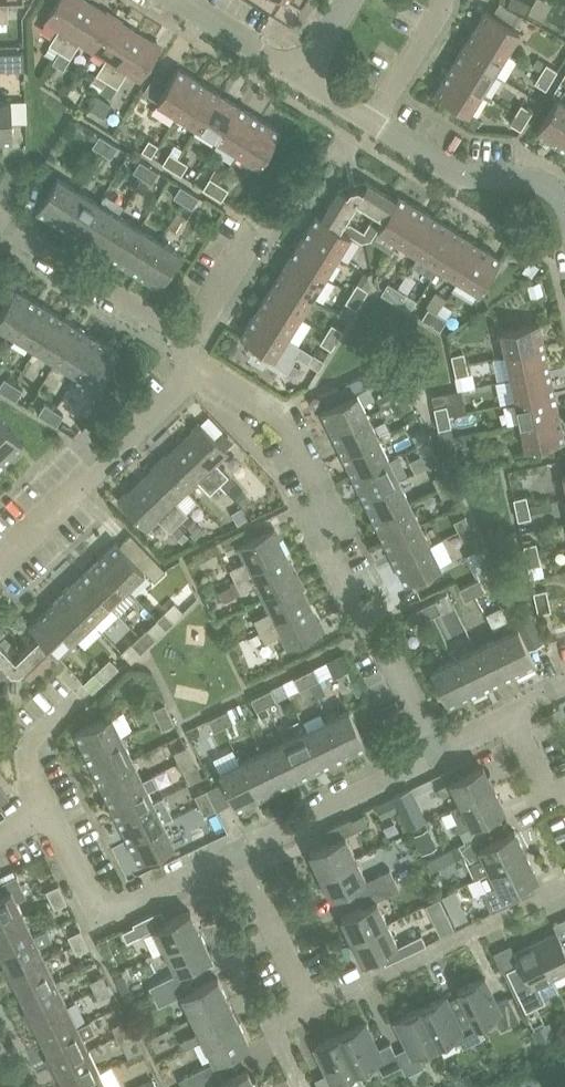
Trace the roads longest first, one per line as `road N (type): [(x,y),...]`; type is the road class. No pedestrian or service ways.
road 1 (residential): [(442,747),(363,600),(279,413),(191,353)]
road 2 (residential): [(1,567),(179,388),(191,353)]
road 3 (residential): [(564,886),(309,1007)]
road 4 (residential): [(240,849),(113,908),(92,901),(48,809)]
road 5 (residential): [(191,353),(0,227)]
road 6 (residential): [(442,747),(240,849)]
road 7 (residential): [(372,120),(462,175),(545,182),(564,202)]
road 8 (residential): [(309,1007),(240,849)]
road 9 (residential): [(48,809),(22,745),(85,688)]
road 10 (residential): [(174,0),(301,77)]
road 11 (residential): [(191,353),(192,327),(251,231)]
road 12 (residential): [(372,120),(441,0)]

